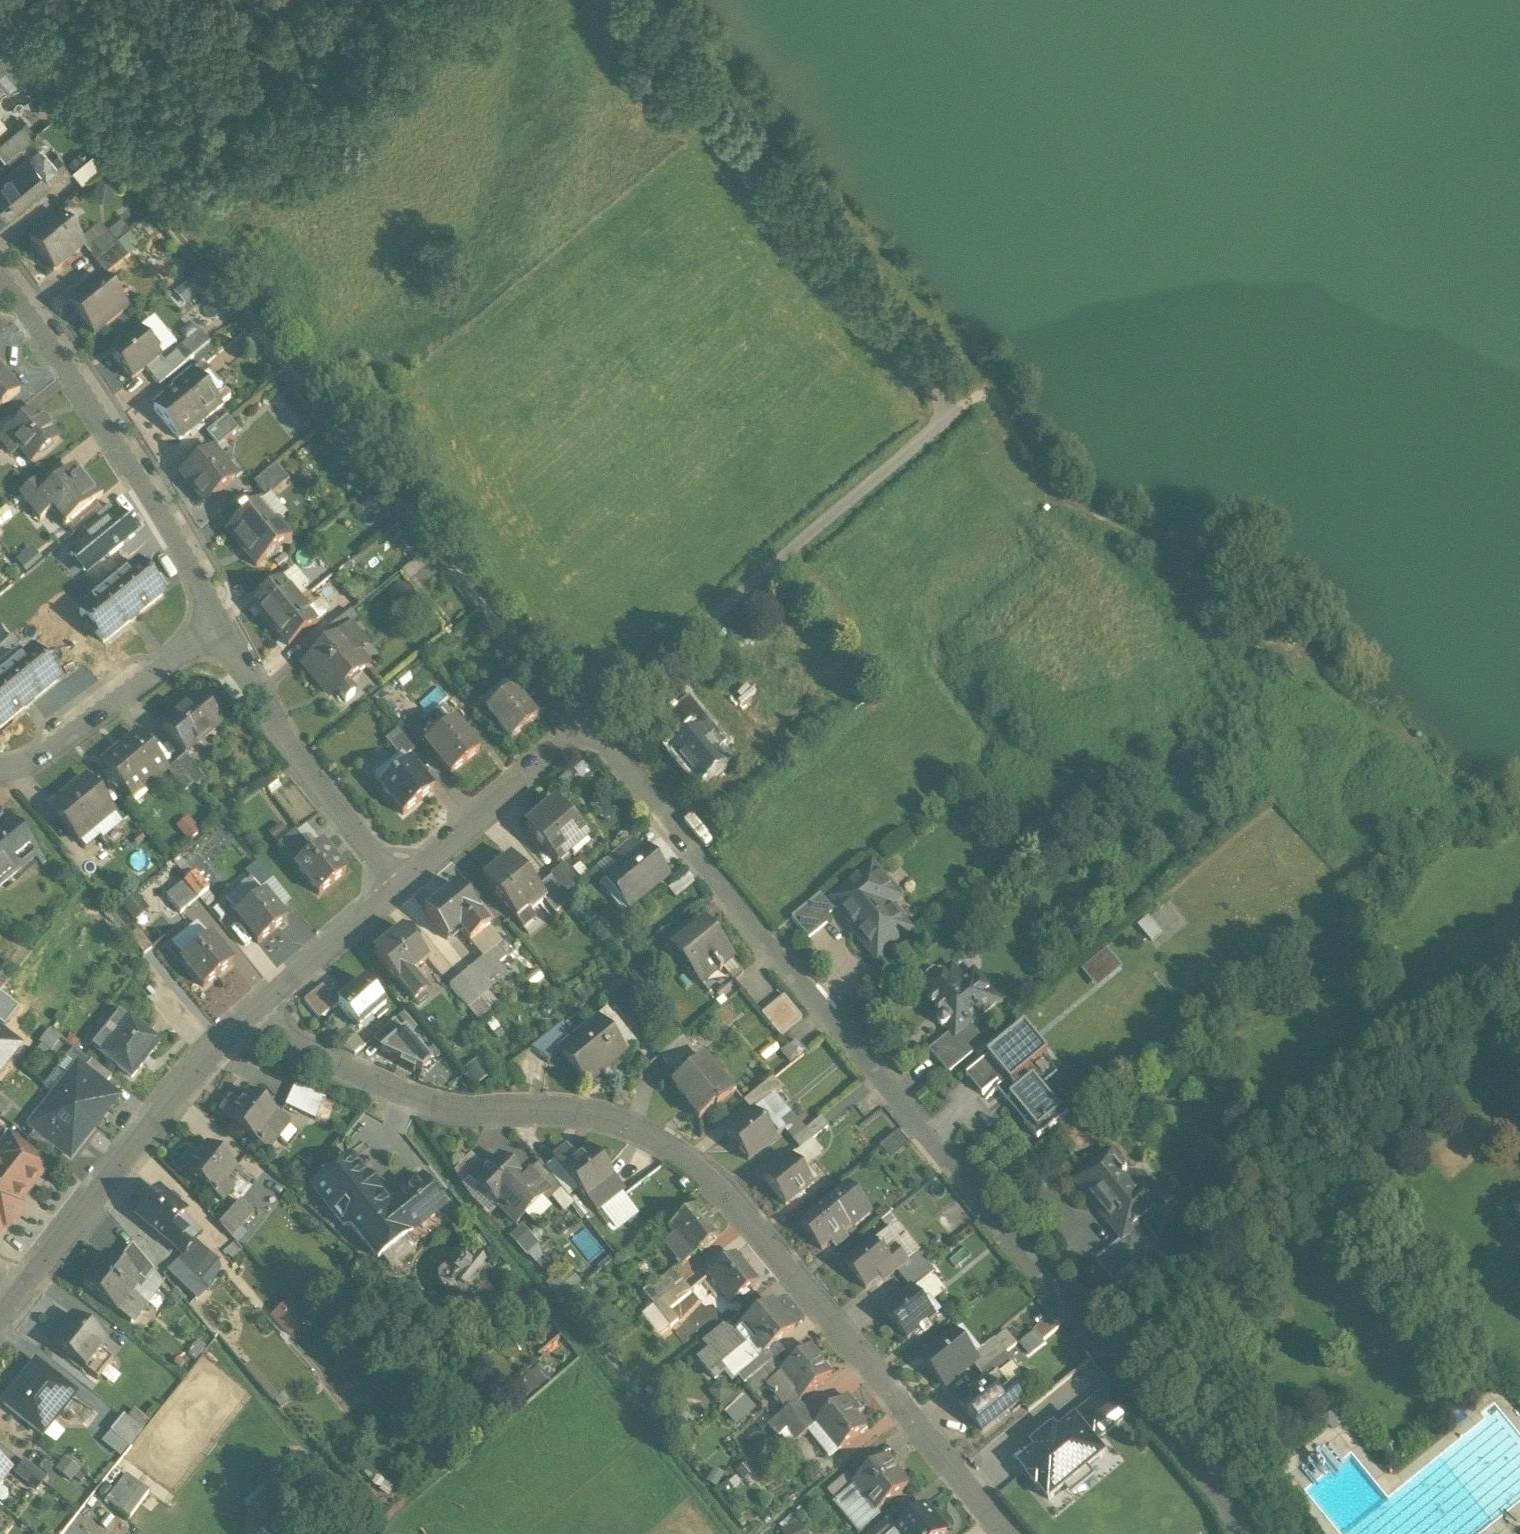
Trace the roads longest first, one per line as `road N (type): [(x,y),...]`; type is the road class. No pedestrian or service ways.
road 1 (track): [(1468,788),(1289,654),(1247,641),(1221,623),(1175,566),(1114,540),(1063,500),(1001,389),(664,0)]
road 2 (residential): [(589,739),(621,759),(1242,1533)]
road 3 (track): [(624,0),(953,419),(949,437),(589,739)]
road 4 (residential): [(260,1006),(298,1045),(395,1096),(439,1109),(594,1118),(666,1144),(730,1194),(1015,1533)]
road 5 (track): [(0,14),(589,739)]
road 6 (residential): [(218,617),(113,433),(0,269)]
road 7 (residential): [(260,1006),(185,1072),(0,1317)]
road 8 (residential): [(400,886),(287,740),(218,617)]
road 9 (residential): [(0,771),(37,761),(218,617)]
road 10 (residential): [(589,739),(562,747),(400,886)]
road 11 (residential): [(400,886),(260,1006)]

